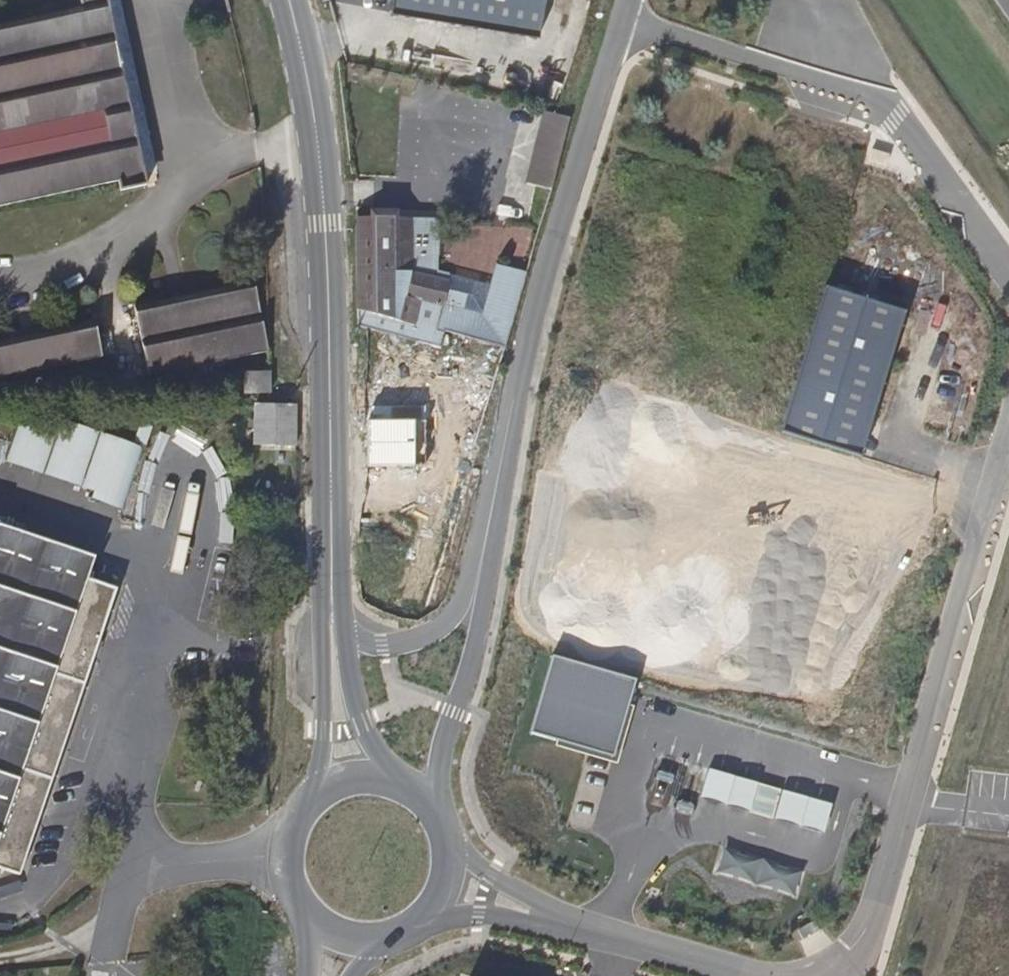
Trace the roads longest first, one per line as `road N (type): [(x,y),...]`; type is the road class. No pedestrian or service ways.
road 1 (residential): [(622,16),(530,328),(477,594)]
road 2 (unclassified): [(834,975),(869,928),(1008,434)]
road 3 (secondary): [(332,554),(331,342),(319,181),(286,0)]
road 4 (unclassified): [(1008,277),(888,101),(622,16)]
road 5 (secondary): [(332,554),(319,587),(324,730),(316,795)]
road 6 (residential): [(433,811),(445,739),(475,643),(477,594)]
road 7 (unclassified): [(562,921),(757,975)]
road 8 (unclassified): [(286,856),(124,871)]
road 9 (secondary): [(389,780),(363,722),(344,634)]
road 10 (residential): [(477,594),(421,638),(382,645),(344,634)]
road 11 (unclassified): [(423,918),(562,921)]
road 12 (unclassified): [(562,921),(448,850)]
road 13 (track): [(114,920),(65,930),(0,960)]

